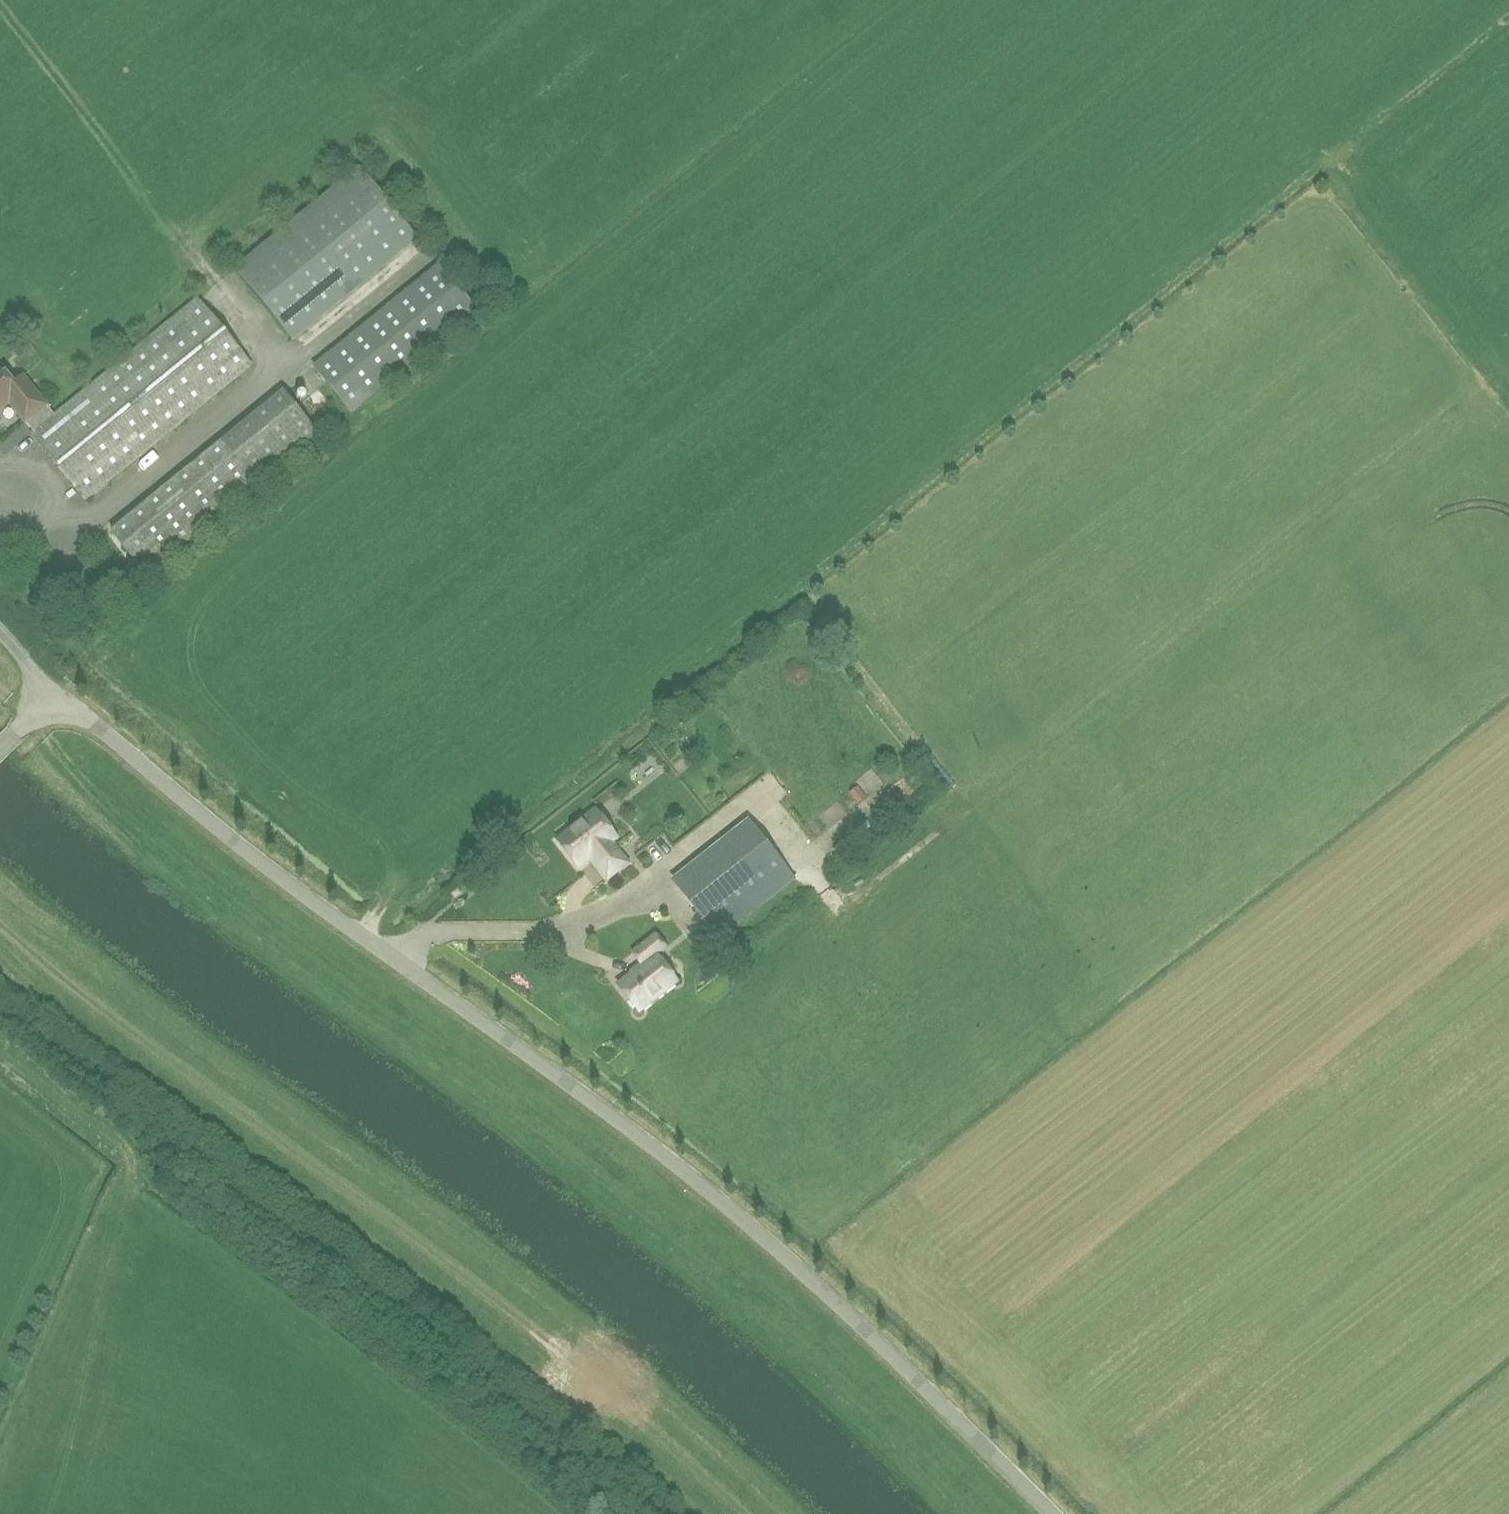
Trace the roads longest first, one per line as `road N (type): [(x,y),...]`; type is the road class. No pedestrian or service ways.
road 1 (unclassified): [(1049,1513),(796,1260),(483,1020),(262,865),(55,688)]

